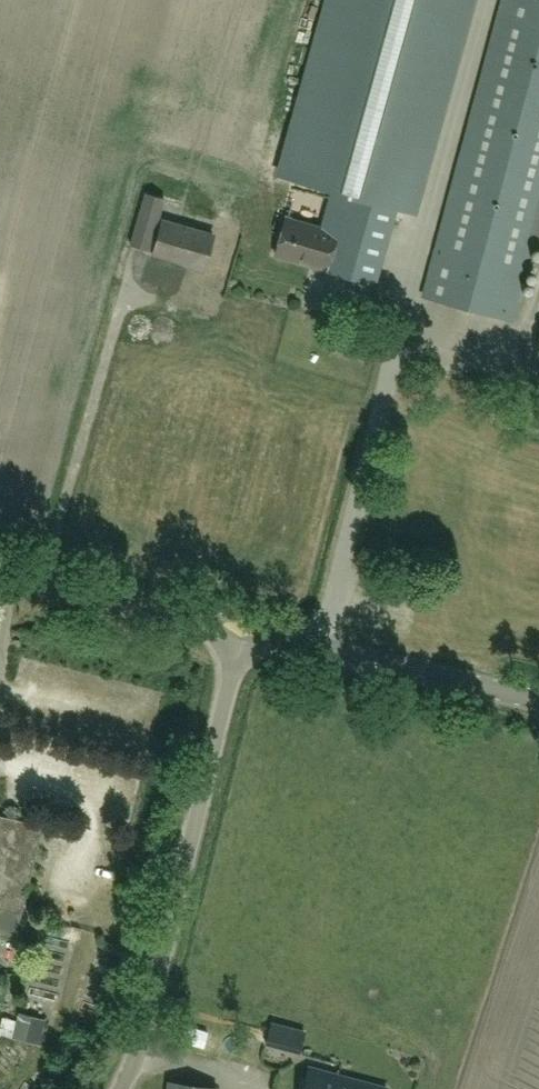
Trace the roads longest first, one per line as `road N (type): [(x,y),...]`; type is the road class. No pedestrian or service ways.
road 1 (unclassified): [(316,647),(487,0)]
road 2 (unclassified): [(116,1088),(151,1016),(243,629)]
road 3 (tertiary): [(243,629),(0,570)]
road 4 (tertiary): [(538,701),(316,647)]

